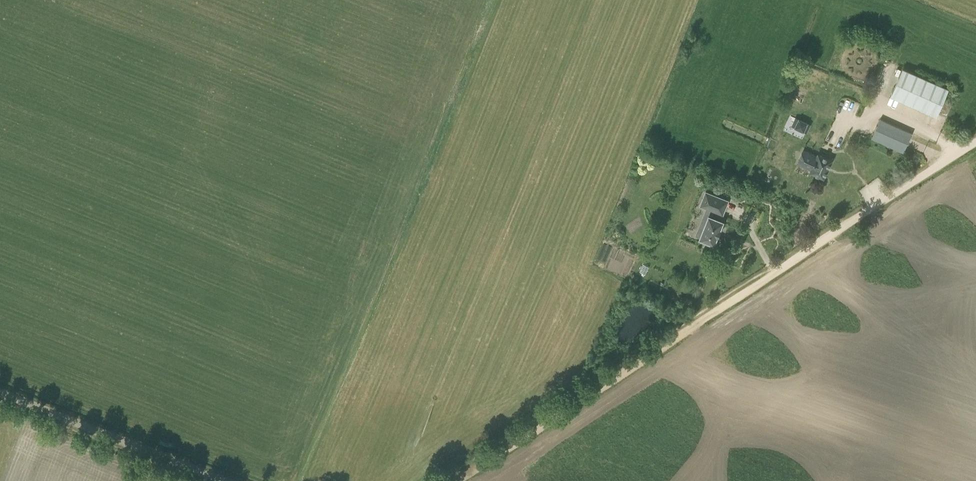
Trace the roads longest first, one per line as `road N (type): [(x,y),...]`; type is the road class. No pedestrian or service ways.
road 1 (track): [(448,480),(773,273)]
road 2 (unclassified): [(773,273),(975,139)]
road 3 (unclassified): [(225,480),(0,393)]

